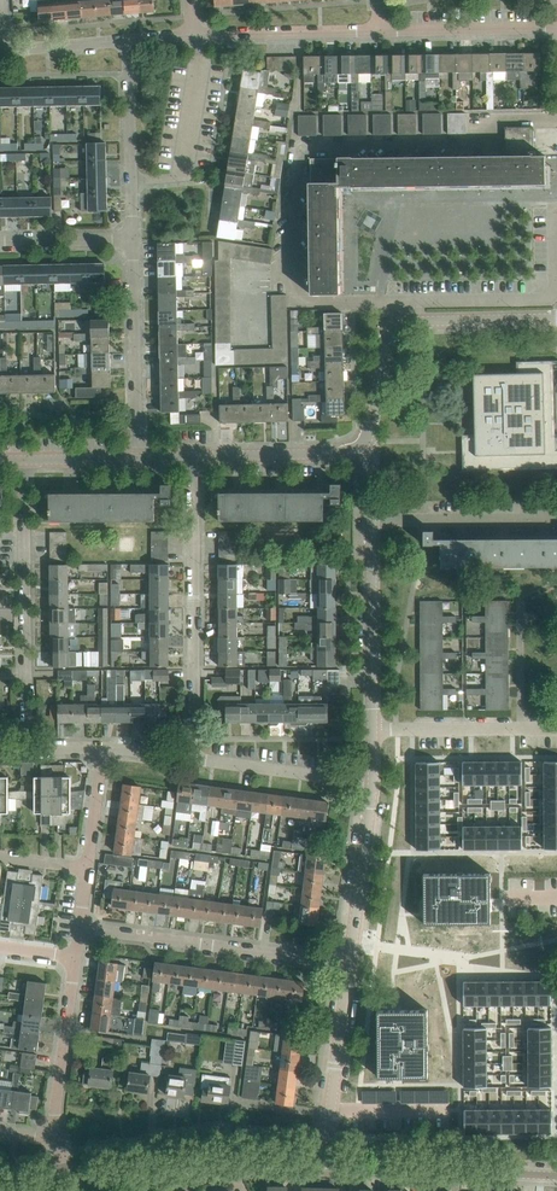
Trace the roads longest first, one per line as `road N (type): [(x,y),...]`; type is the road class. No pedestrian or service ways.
road 1 (residential): [(190,757),(193,456)]
road 2 (residential): [(363,446),(390,334),(403,321),(556,318)]
road 3 (residential): [(27,746),(23,460)]
road 4 (residential): [(348,962),(79,926)]
road 5 (residential): [(65,1183),(181,1166),(325,1162)]
road 6 (residential): [(556,1175),(325,1162)]
road 7 (residential): [(135,458),(131,239)]
road 8 (residential): [(373,728),(370,516)]
road 9 (residential): [(325,1162),(348,962)]
road 10 (residential): [(131,239),(127,41)]
road 11 (residential): [(556,520),(370,516)]
road 12 (residential): [(194,36),(378,32)]
road 13 (residential): [(190,757),(372,784)]
road 14 (residential): [(556,729),(373,728)]
road 15 (residential): [(348,962),(372,784)]
road 16 (residential): [(75,957),(56,1135)]
road 17 (residential): [(378,32),(556,27)]
road 18 (residential): [(193,456),(335,454),(363,446)]
road 19 (residential): [(0,242),(131,239)]
road 20 (residential): [(6,51),(127,41)]

